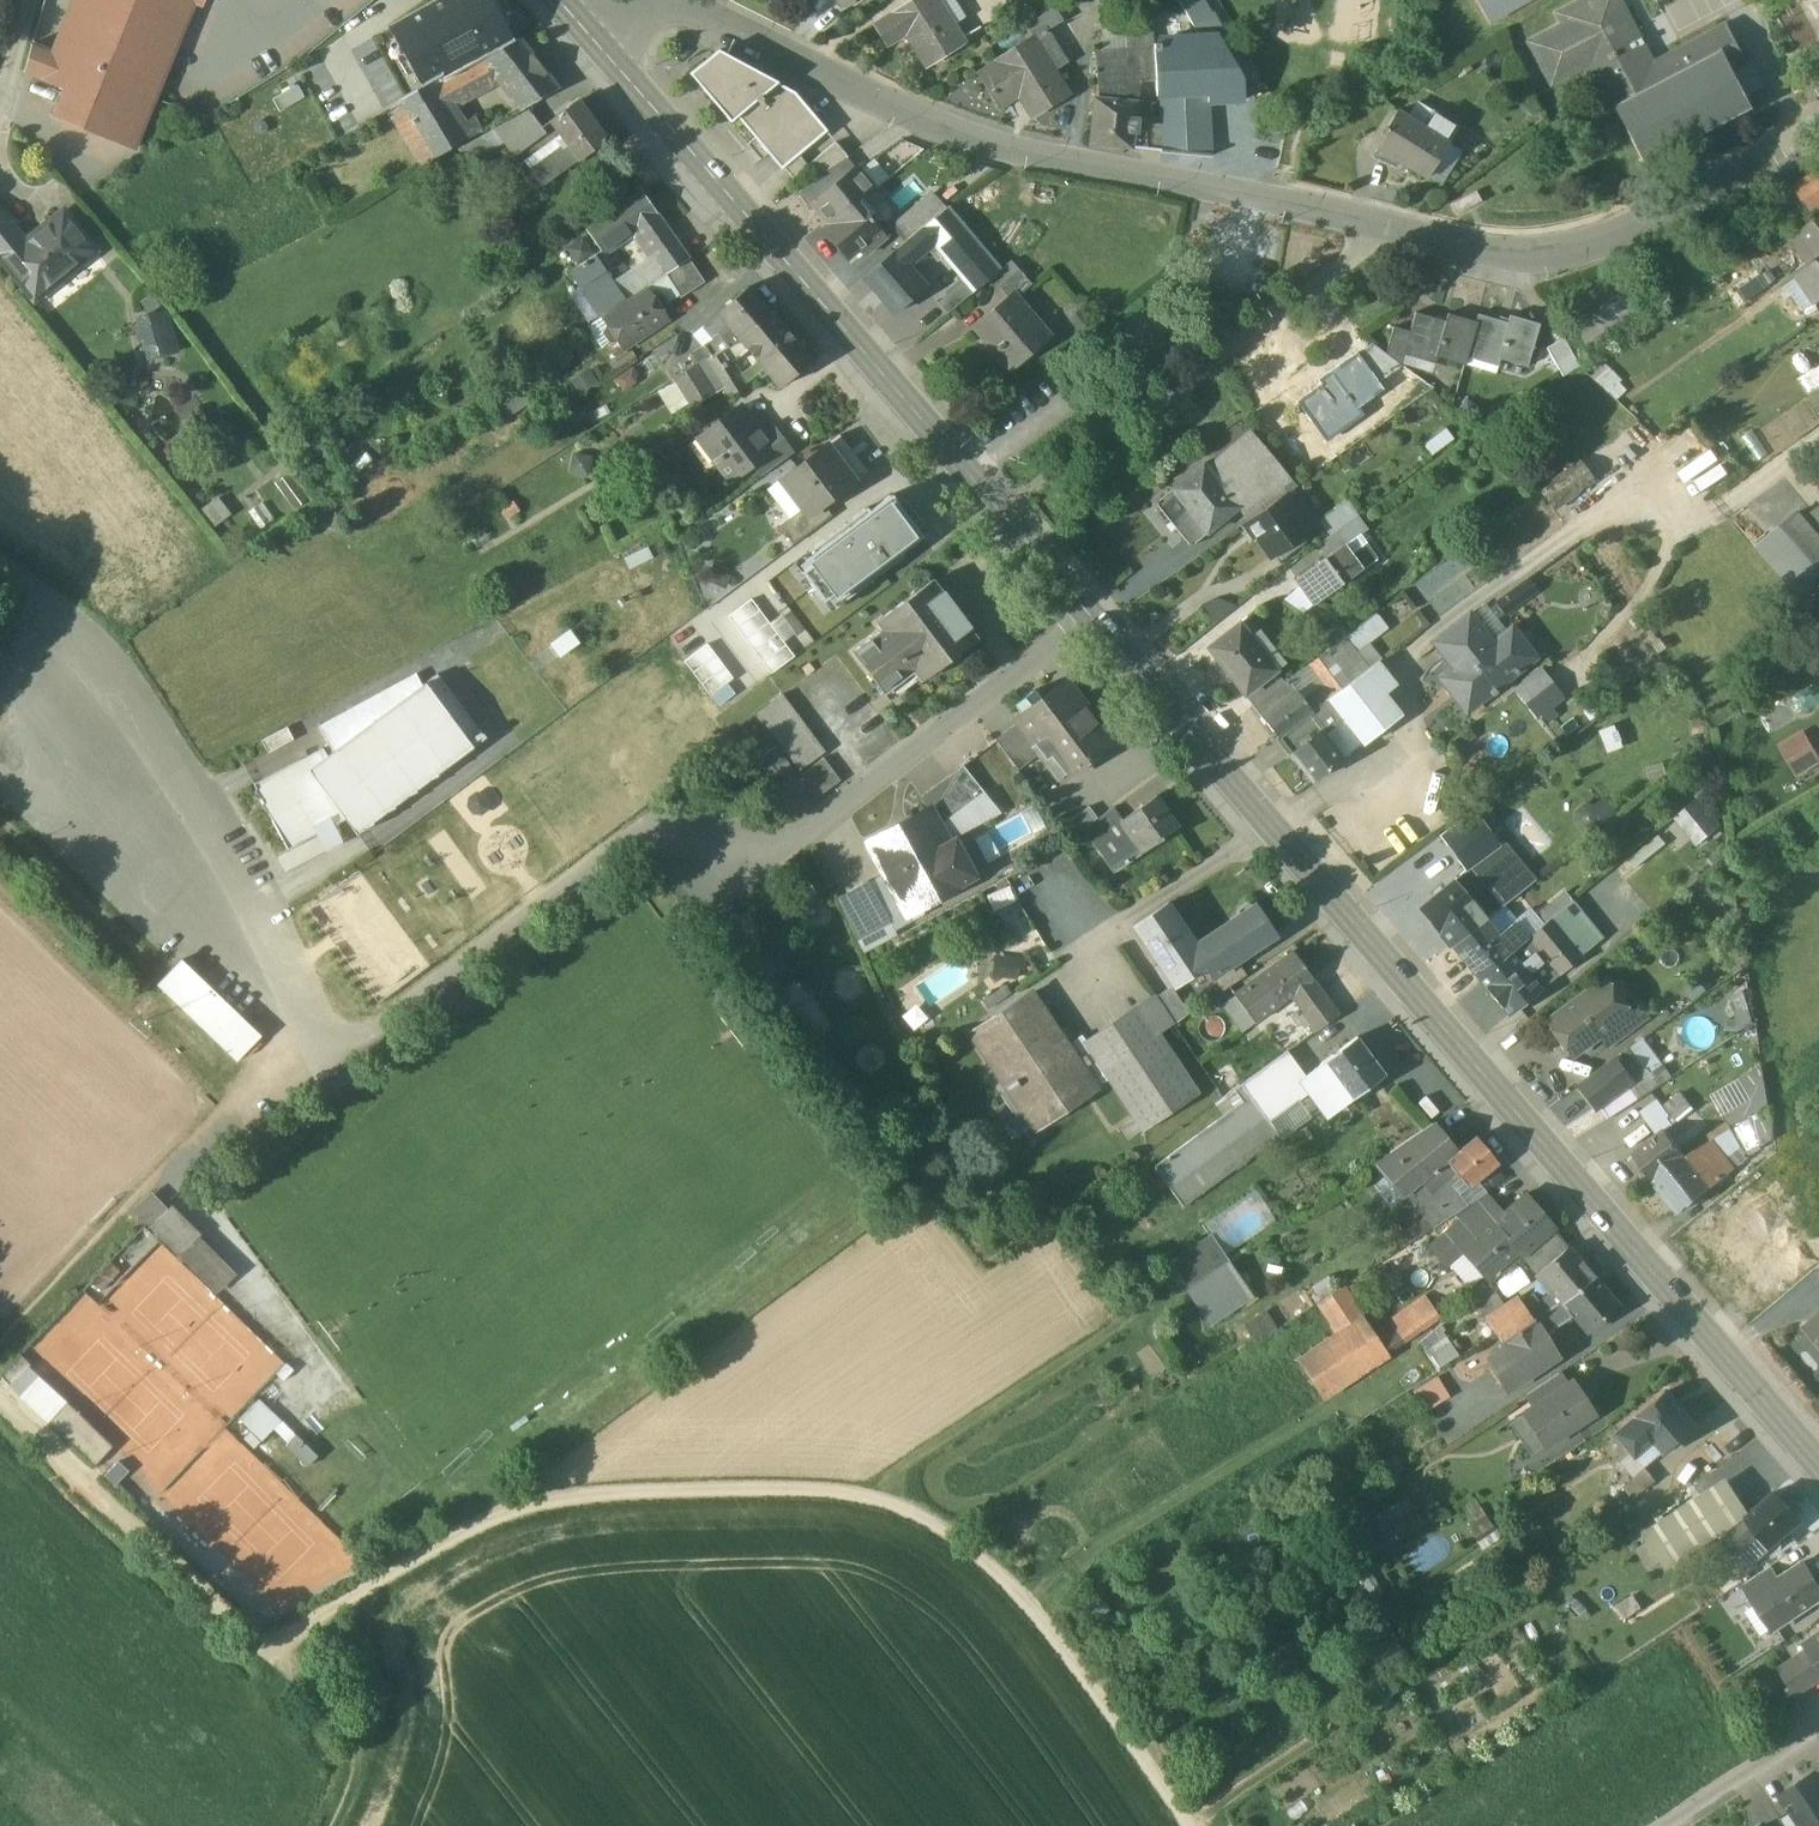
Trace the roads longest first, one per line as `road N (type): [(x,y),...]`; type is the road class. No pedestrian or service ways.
road 1 (track): [(1189,1825),(1064,1642),(1014,1586),(973,1551),(899,1514),(742,1505),(558,1514),(403,1587),(286,1667),(0,1398)]
road 2 (residential): [(1818,133),(1603,242),(1528,255),(1060,160),(935,127),(687,8),(622,21),(593,42)]
road 3 (primary): [(1818,1466),(1091,619)]
road 4 (primary): [(1091,619),(593,42)]
road 5 (residential): [(1091,619),(825,823),(780,840)]
road 6 (track): [(1040,1615),(1350,1420)]
road 7 (track): [(286,1667),(366,1750),(374,1778),(355,1825)]
road 8 (residential): [(1818,1725),(1664,1825)]
road 9 (unclassified): [(780,840),(672,835),(639,850)]

